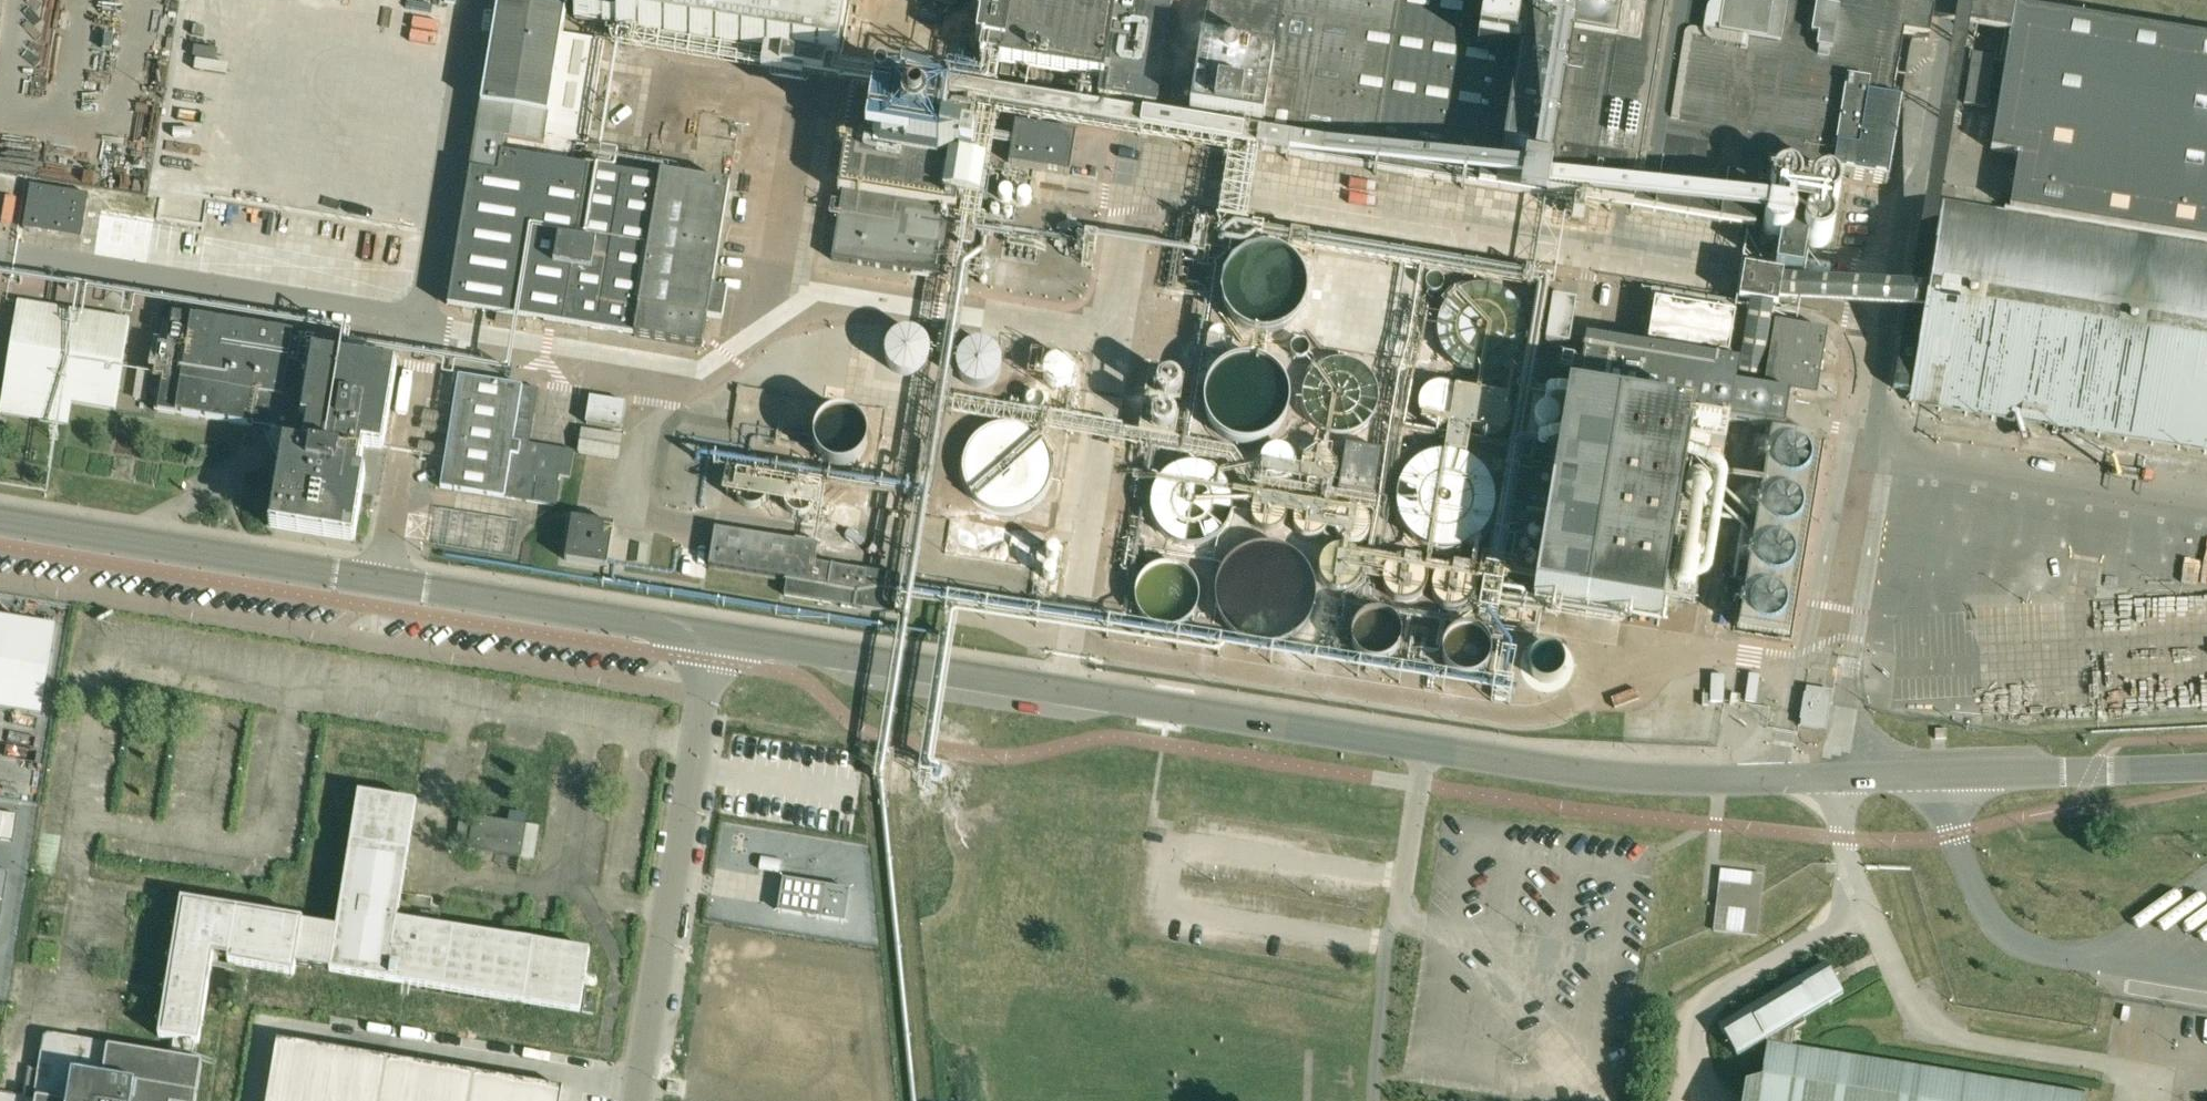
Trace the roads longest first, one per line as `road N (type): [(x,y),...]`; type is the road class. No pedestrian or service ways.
road 1 (unclassified): [(716,633),(0,518)]
road 2 (unclassified): [(1426,747),(716,633)]
road 3 (unclassified): [(1948,776),(1613,775),(1426,747)]
road 4 (unclassified): [(639,1100),(716,633)]
road 5 (unclassified): [(1948,776),(2206,769)]
road 6 (unclassified): [(1374,1100),(1384,958),(1404,911)]
road 7 (unclassified): [(1404,911),(1426,747)]

